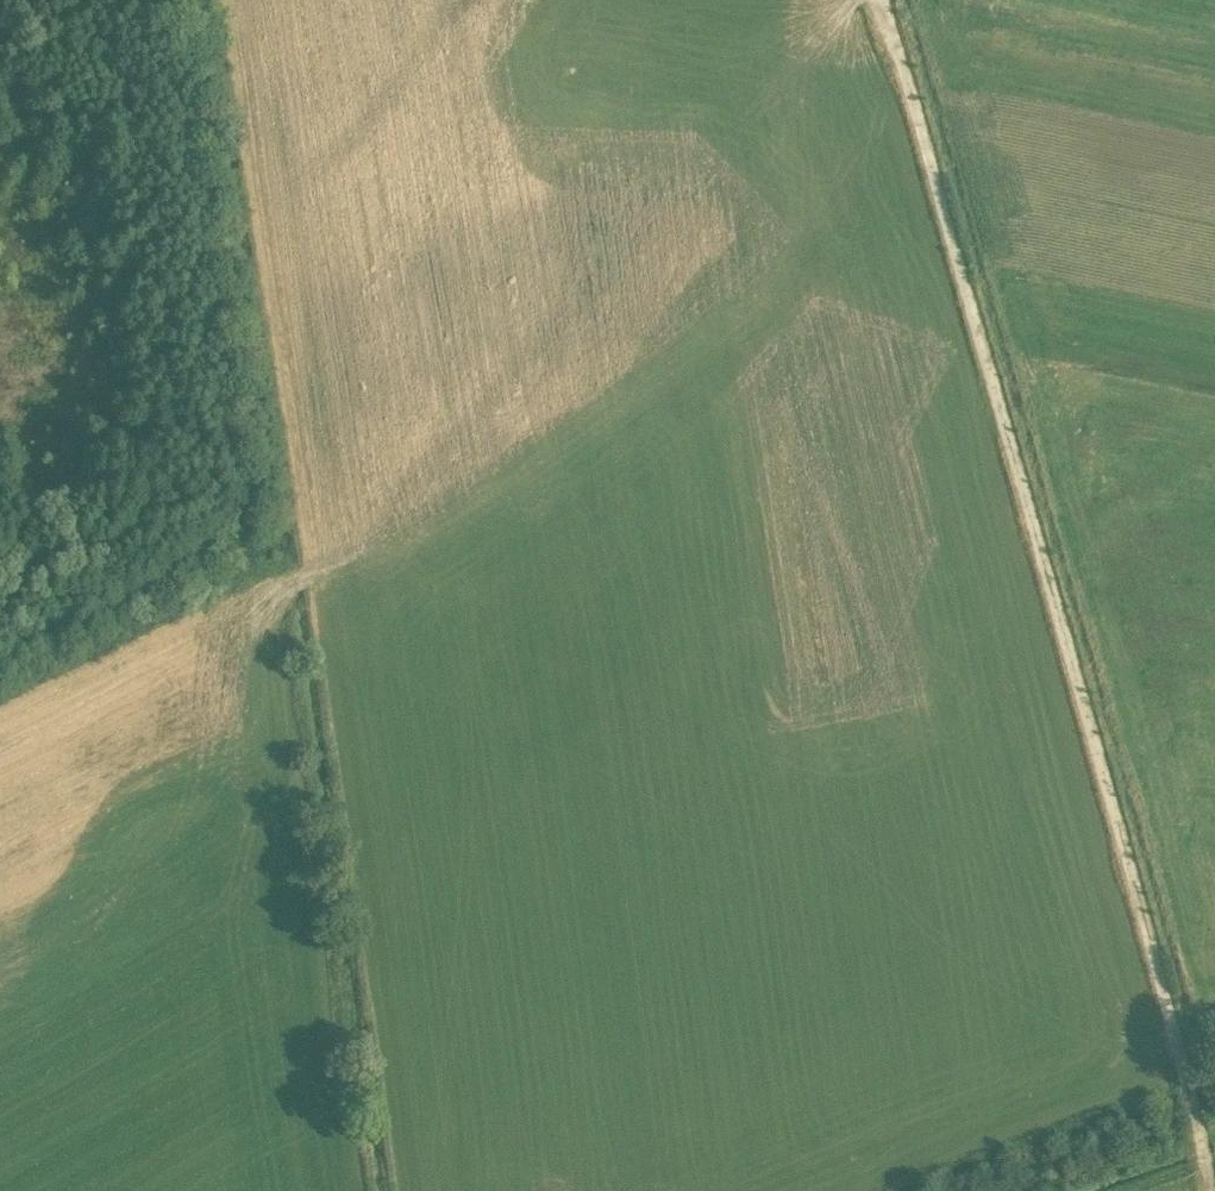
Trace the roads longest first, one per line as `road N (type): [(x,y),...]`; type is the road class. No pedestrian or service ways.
road 1 (track): [(884,0),(1200,1120),(1205,1190)]
road 2 (track): [(868,0),(331,563),(0,722)]
road 3 (track): [(284,585),(368,1190)]

